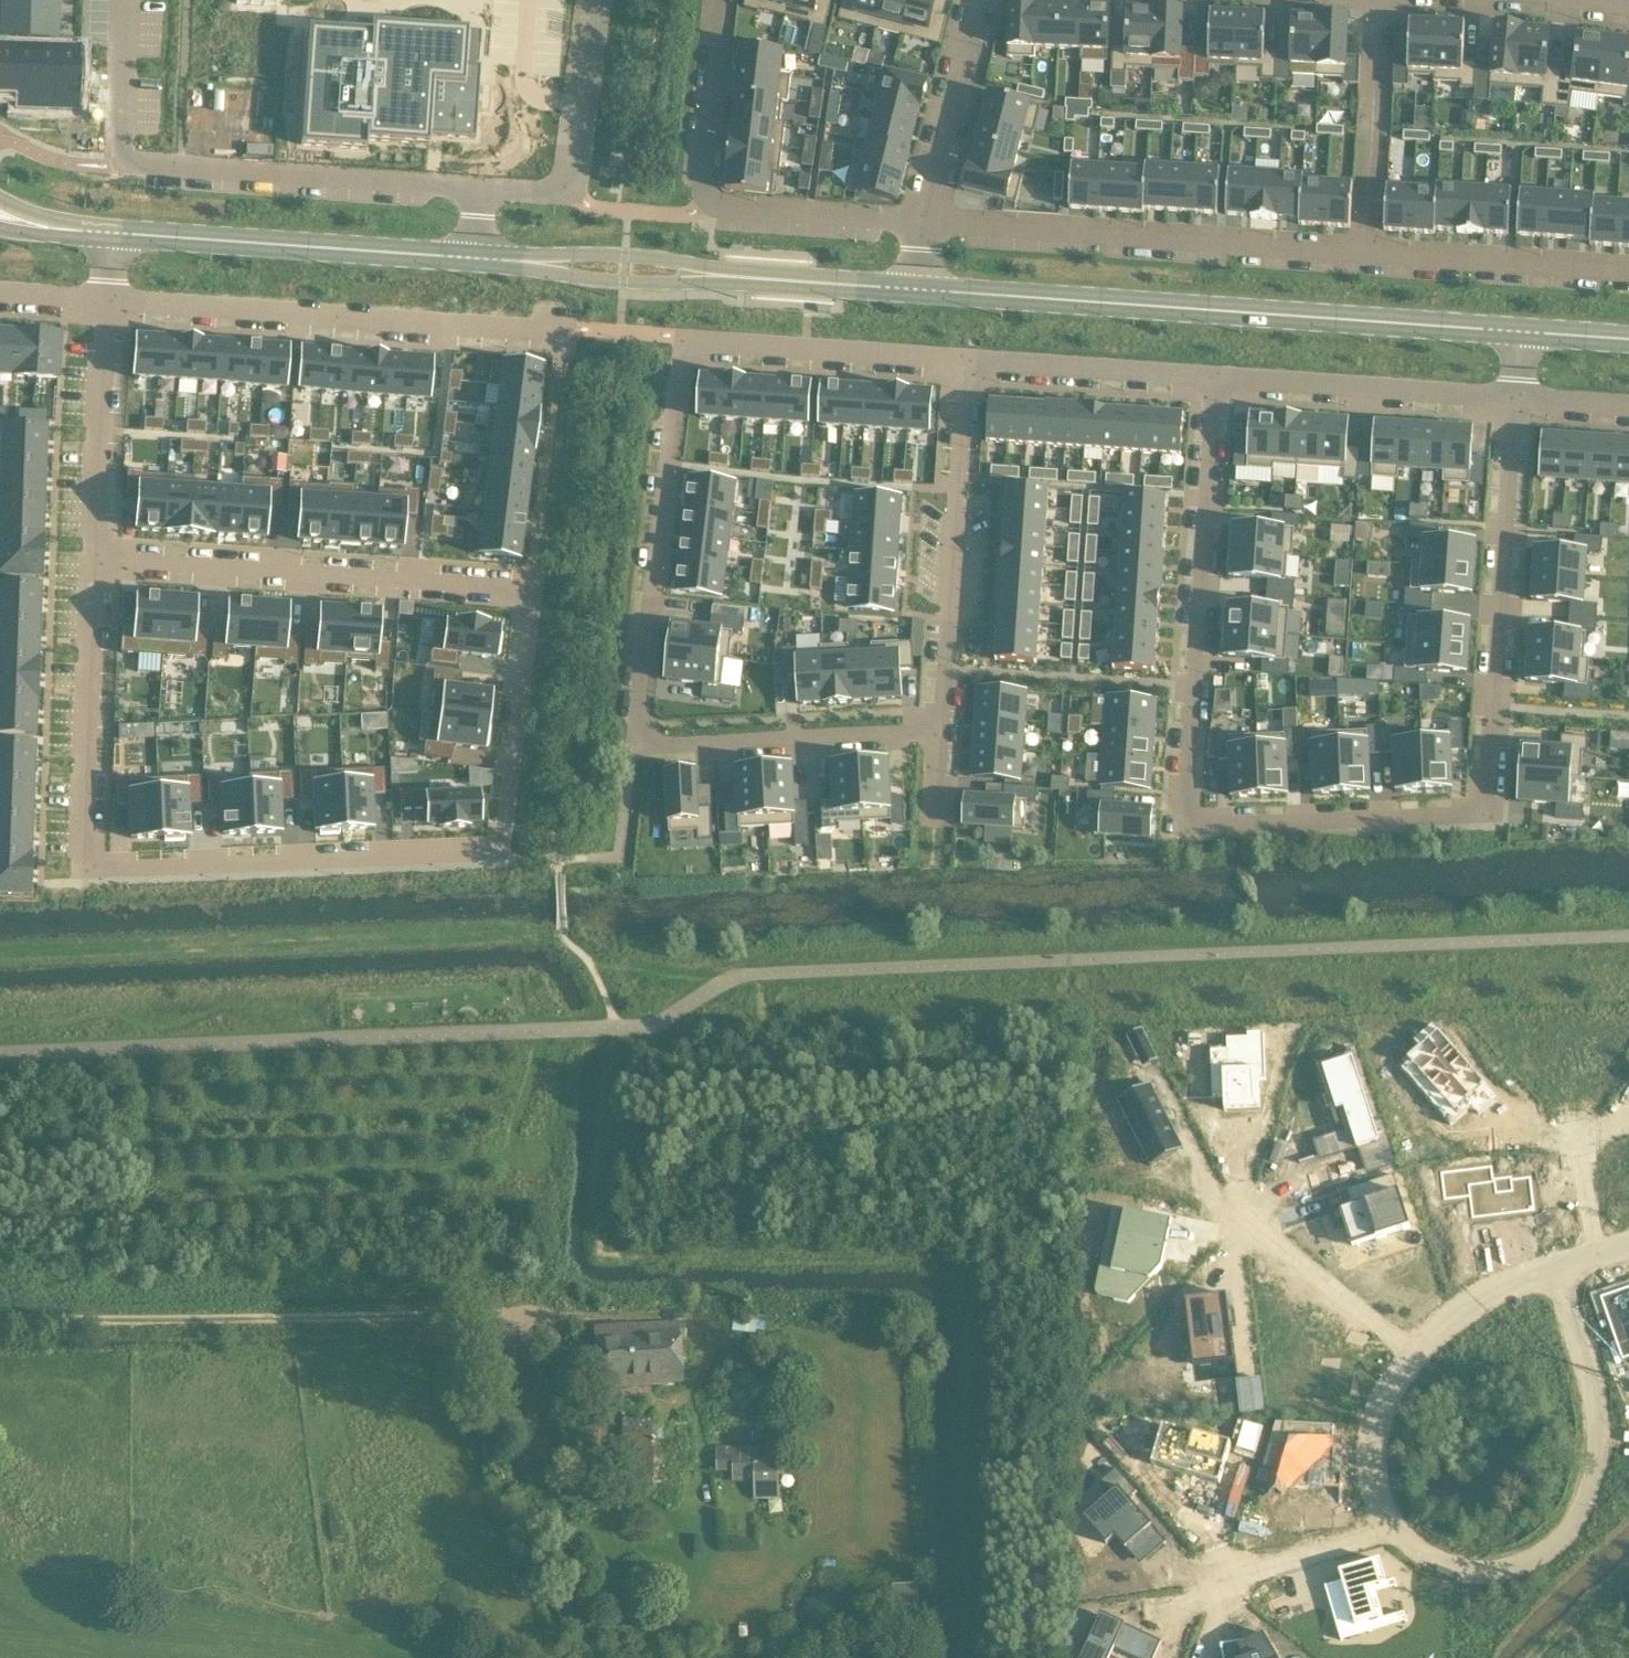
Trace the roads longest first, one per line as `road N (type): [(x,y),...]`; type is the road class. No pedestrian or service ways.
road 1 (residential): [(1513,398),(1482,809),(1203,825),(1189,821),(1183,808),(1213,377)]
road 2 (residential): [(532,587),(503,851),(83,869),(96,559)]
road 3 (residential): [(680,368),(651,589),(639,725),(647,740),(942,731)]
road 4 (tertiary): [(1517,334),(920,290)]
road 5 (residential): [(474,193),(126,163),(126,0)]
road 6 (residential): [(1387,1532),(1443,1568),(1493,1575),(1536,1564),(1585,1514),(1601,1433),(1556,1266)]
road 7 (residential): [(563,331),(106,299)]
road 8 (tertiary): [(920,290),(469,257)]
road 9 (residential): [(921,223),(1363,255)]
road 10 (residential): [(532,587),(96,559)]
road 11 (residential): [(921,223),(710,207),(700,184),(724,0)]
road 12 (residential): [(942,731),(967,360)]
road 13 (tertiary): [(469,257),(111,235)]
road 14 (residential): [(680,368),(690,340),(967,360)]
road 15 (residential): [(1213,377),(1513,398)]
road 16 (residential): [(601,0),(579,174),(570,194),(474,193)]
road 17 (residential): [(1628,274),(1363,255)]
road 18 (residential): [(96,559),(106,299)]
road 19 (residential): [(1363,255),(1379,0)]
road 20 (residential): [(967,360),(1213,377)]
road 21 (residential): [(979,0),(921,223)]
road 22 (residential): [(1243,1216),(1415,1351)]
road 23 (residential): [(1415,1351),(1381,1394),(1369,1452),(1374,1508),(1387,1532)]
road 24 (residential): [(1219,1581),(1387,1532)]
road 25 (residential): [(1556,1266),(1465,1302),(1415,1351)]

